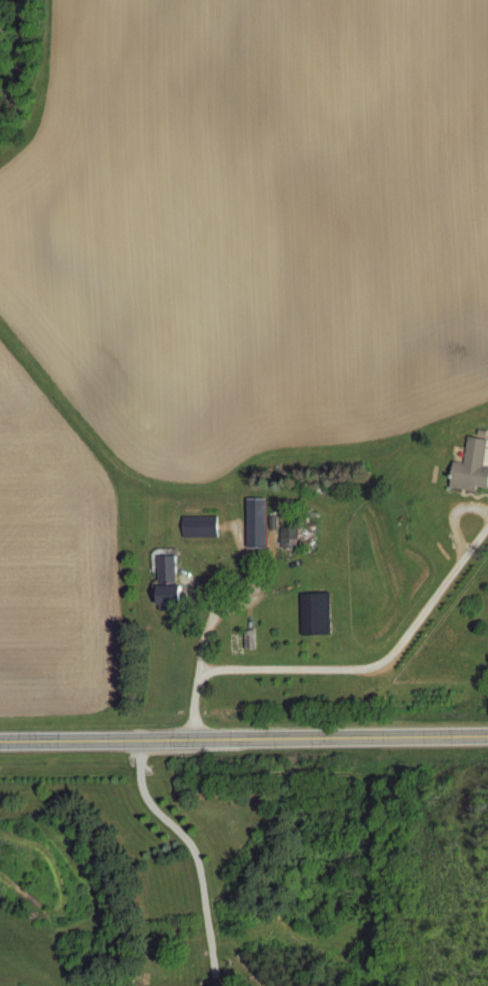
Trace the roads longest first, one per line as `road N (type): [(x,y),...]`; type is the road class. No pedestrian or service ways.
road 1 (primary): [(487,739),(0,745)]

